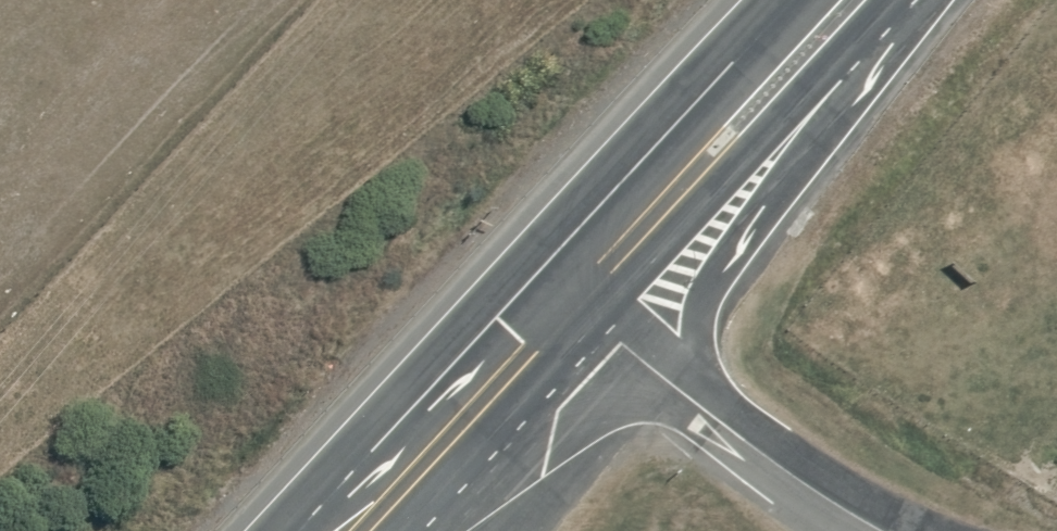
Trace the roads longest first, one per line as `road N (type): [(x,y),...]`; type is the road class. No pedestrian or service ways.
road 1 (trunk): [(935,0),(715,284),(691,399)]
road 2 (trunk): [(894,0),(596,324)]
road 3 (trunk): [(551,288),(805,0)]
road 4 (trunk): [(522,264),(783,0)]
road 5 (trunk): [(274,530),(522,264)]
road 6 (trunk): [(315,530),(399,457),(551,288)]
road 7 (trunk): [(691,399),(600,411),(494,468),(404,530)]
road 8 (trunk): [(596,324),(402,530)]
road 9 (unclassified): [(691,399),(880,530)]
road 10 (unclassified): [(596,324),(691,399)]

